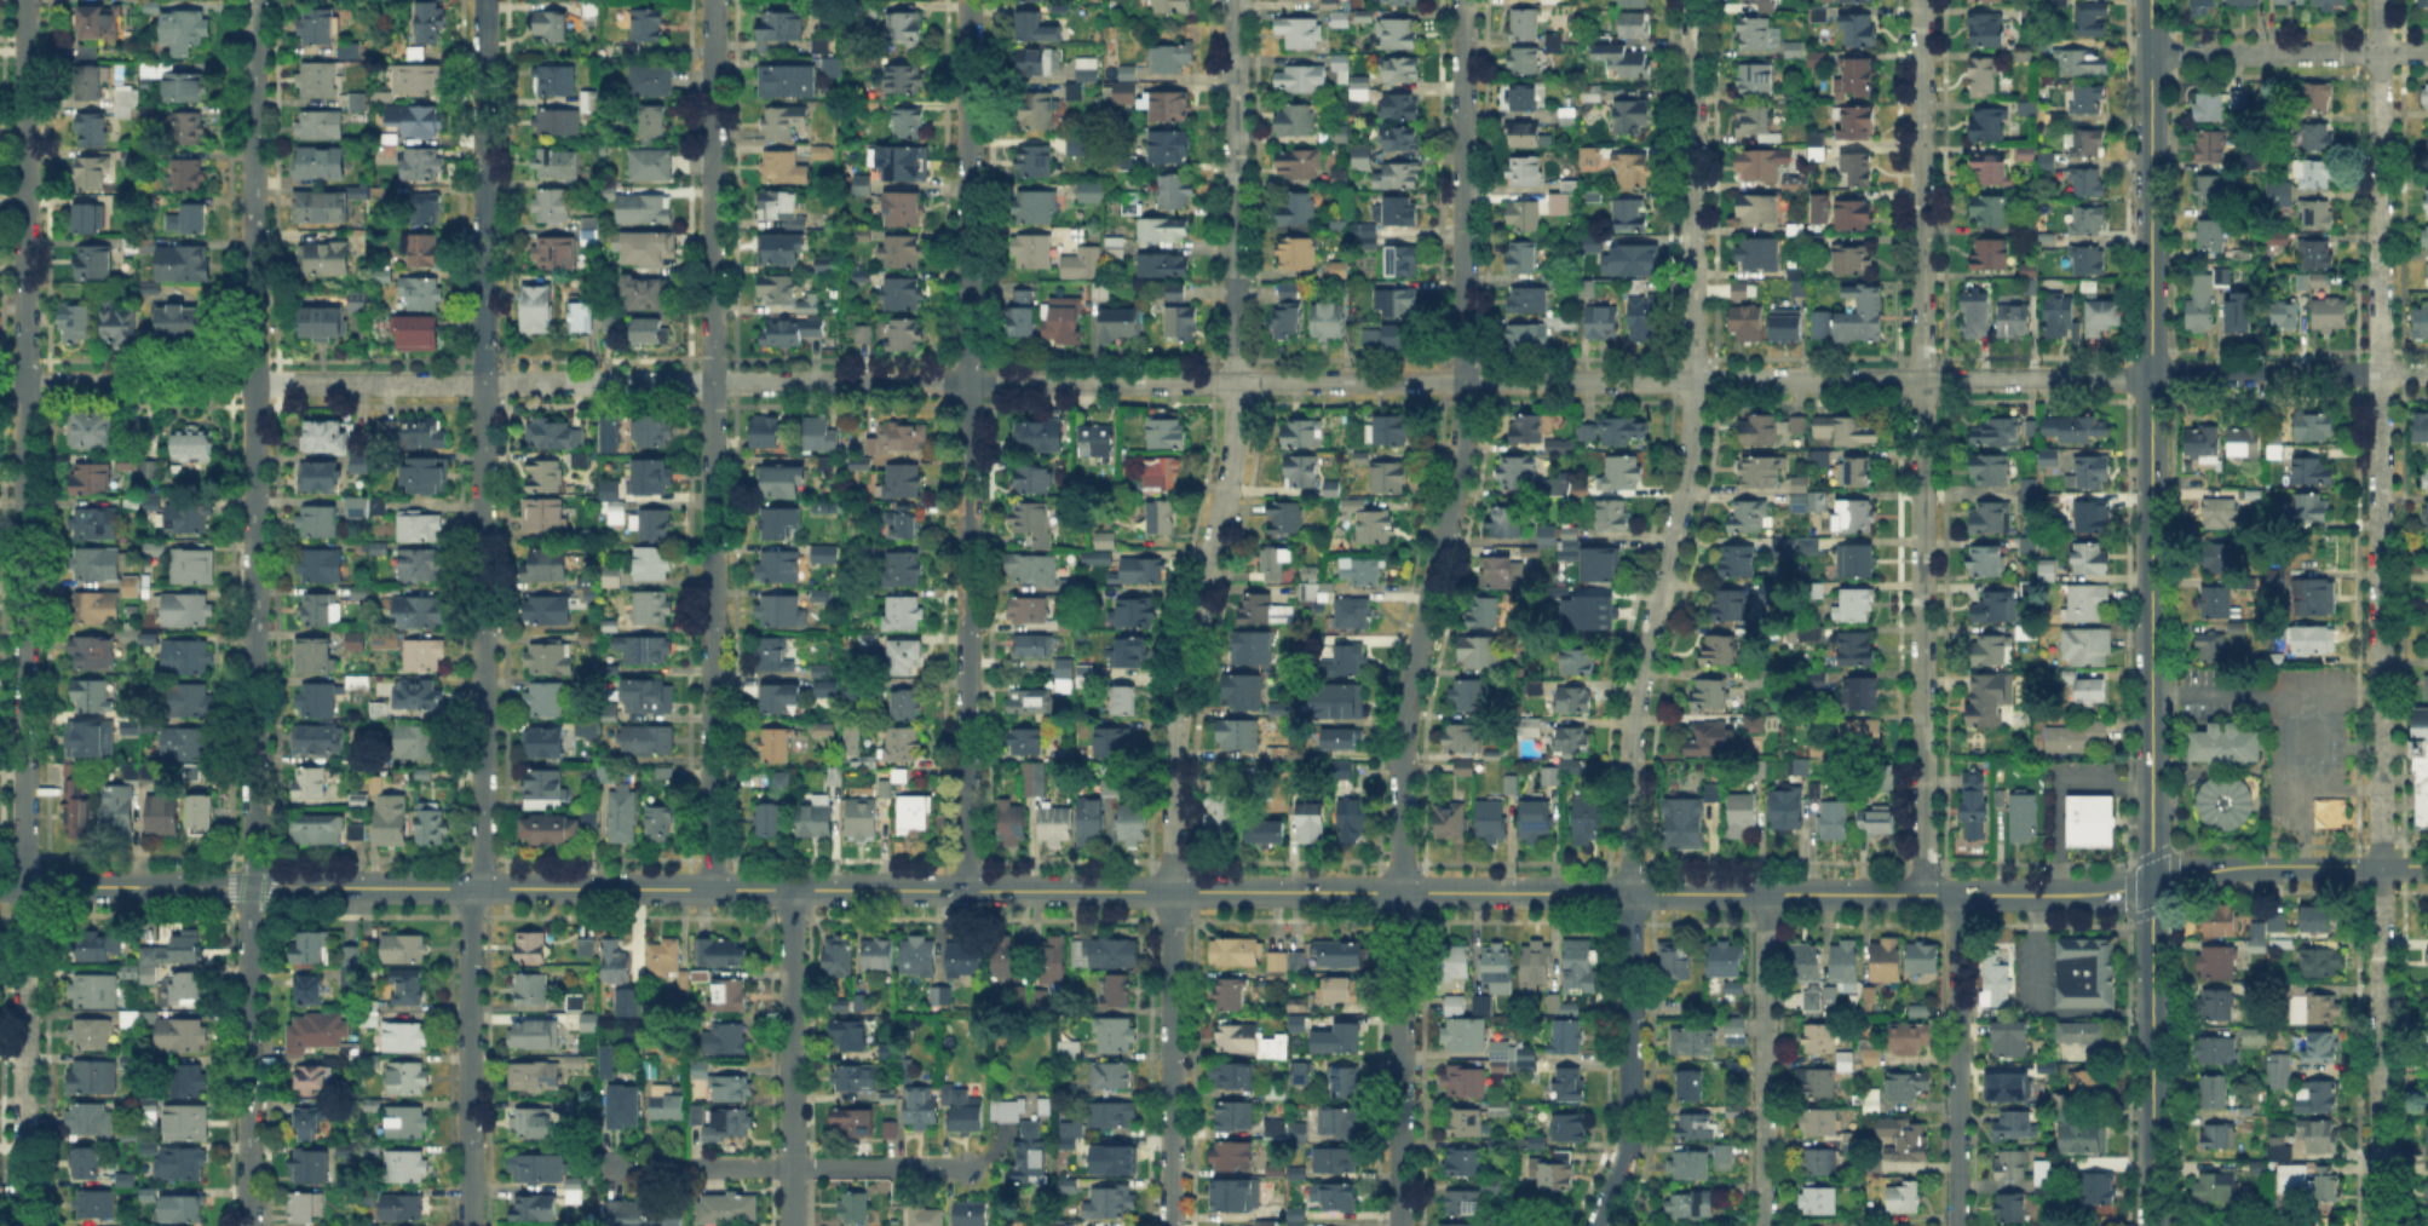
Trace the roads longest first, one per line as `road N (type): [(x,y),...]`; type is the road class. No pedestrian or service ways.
road 1 (residential): [(0,382),(2152,376)]
road 2 (tertiary): [(252,887),(2072,894),(2152,882)]
road 3 (residential): [(1597,1225),(1629,1128),(1636,697),(1691,434),(1692,0)]
road 4 (residential): [(1399,1225),(1405,708),(1463,433),(1464,0)]
road 5 (residential): [(1171,1225),(1172,758),(1233,434),(1235,0)]
road 6 (residential): [(25,1225),(27,0)]
road 7 (residential): [(1923,894),(1922,0)]
road 8 (residential): [(712,890),(713,0)]
road 9 (residential): [(967,890),(968,0)]
road 10 (residential): [(479,888),(485,0)]
road 11 (residential): [(252,887),(255,0)]
road 12 (residential): [(2381,865),(2379,0)]
road 13 (secondary): [(2152,882),(2152,376)]
road 14 (residential): [(615,1167),(966,1168)]
road 15 (residential): [(2381,1209),(2381,865)]
road 16 (secondary): [(2153,1225),(2152,882)]
road 17 (residential): [(249,1225),(252,887)]
road 18 (residential): [(468,1225),(467,888)]
road 19 (residential): [(792,1225),(792,890)]
road 20 (residential): [(1766,1225),(1766,893)]
road 21 (residential): [(1959,1225),(1958,894)]
road 22 (secondary): [(2152,376),(2151,54)]
road 23 (tertiary): [(2152,882),(2234,867),(2427,866)]
road 24 (residential): [(2151,54),(2427,52)]
road 25 (residential): [(2152,376),(2427,374)]
road 26 (tertiary): [(0,886),(252,887)]

